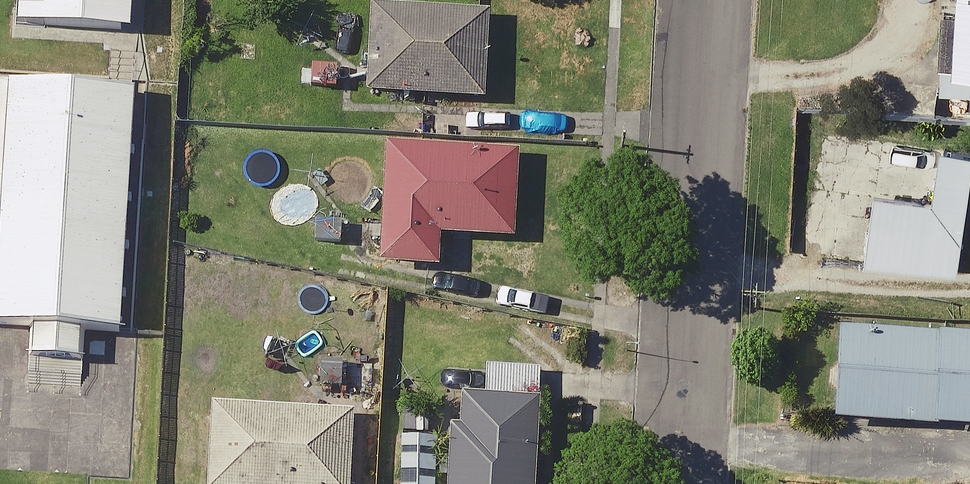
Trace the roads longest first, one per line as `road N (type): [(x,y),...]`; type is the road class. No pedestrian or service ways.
road 1 (residential): [(709,0),(681,483)]

